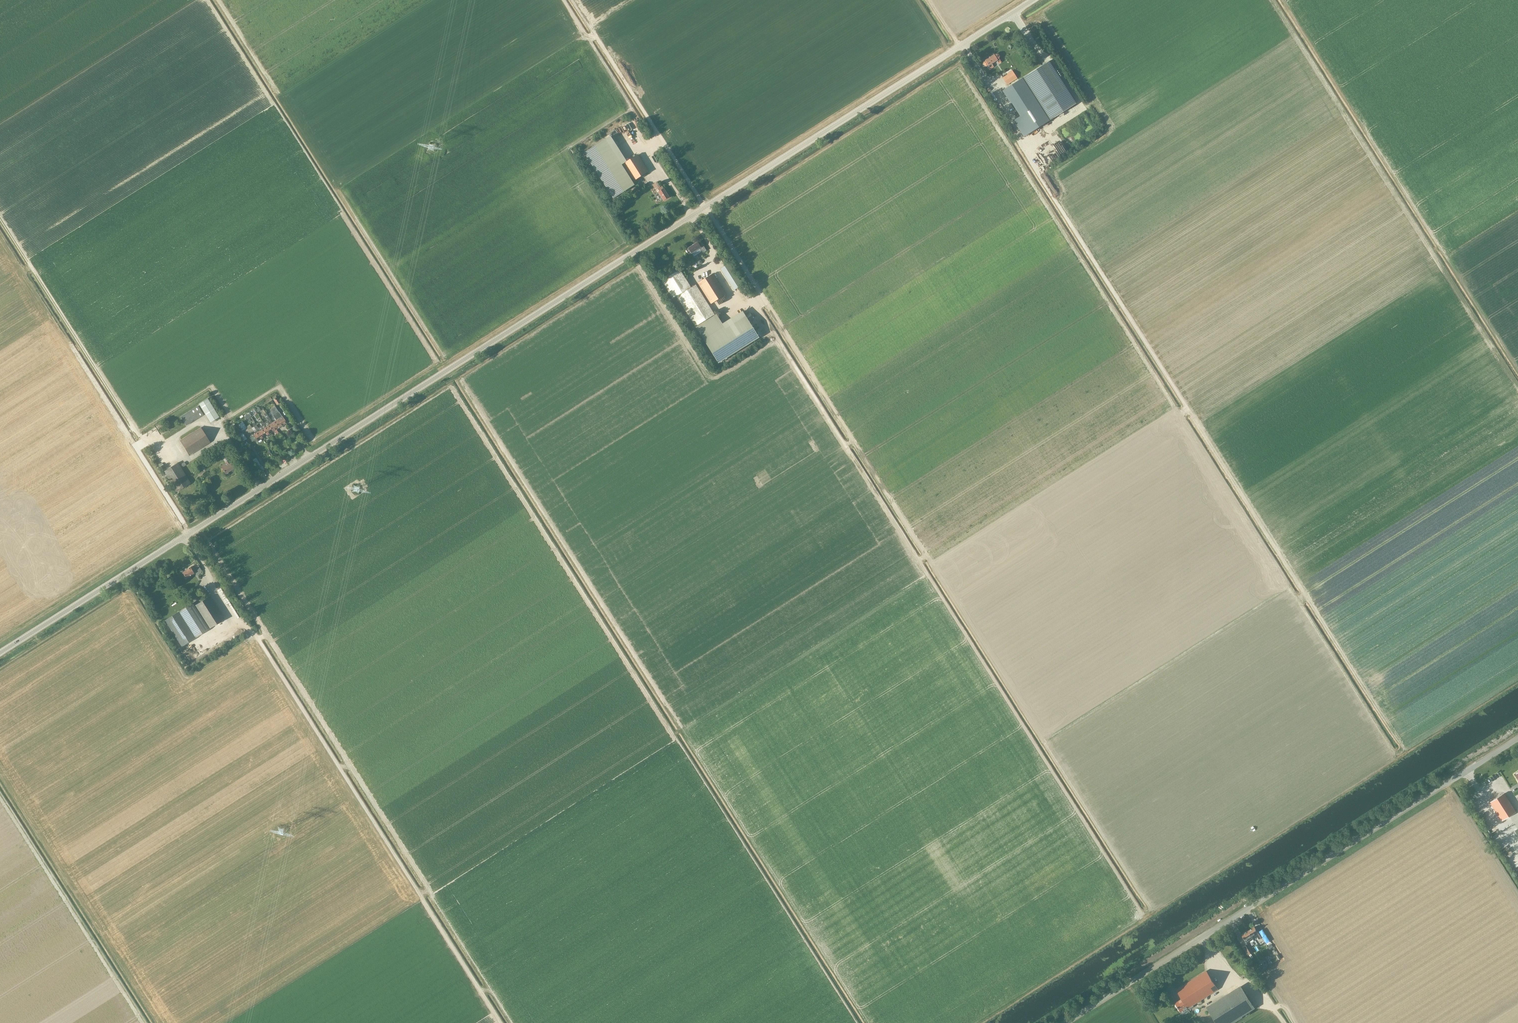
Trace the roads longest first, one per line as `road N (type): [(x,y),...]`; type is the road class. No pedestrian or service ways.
road 1 (unclassified): [(0,653),(1033,0)]
road 2 (unclassified): [(1066,1022),(1517,738)]

